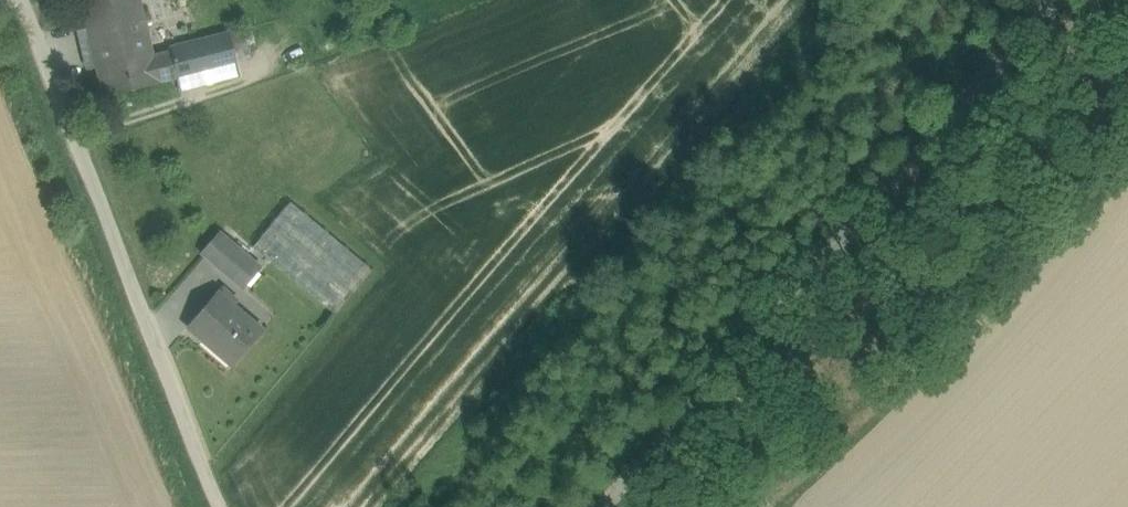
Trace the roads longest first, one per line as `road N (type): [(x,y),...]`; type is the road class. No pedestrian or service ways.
road 1 (track): [(592,506),(1044,0)]
road 2 (track): [(223,506),(23,0)]

